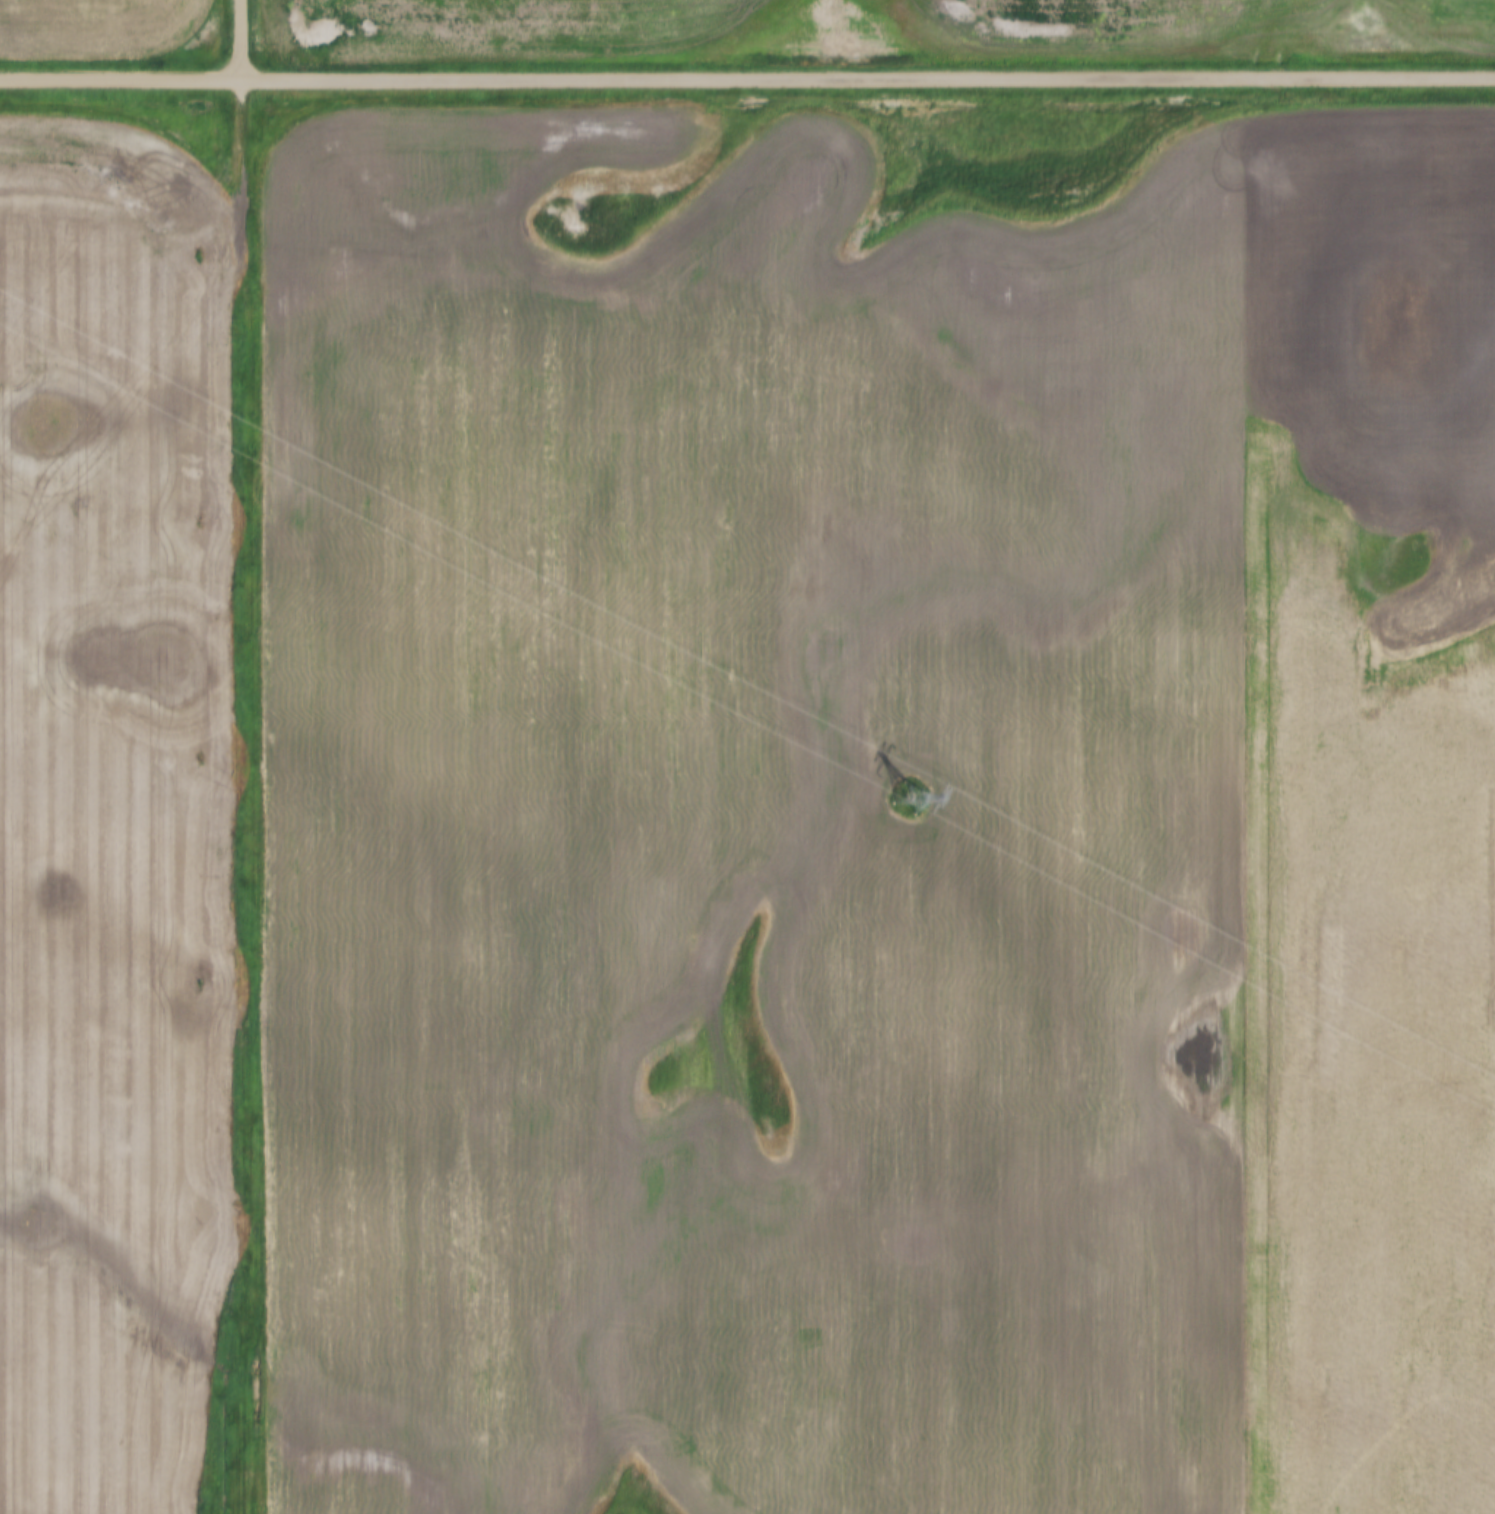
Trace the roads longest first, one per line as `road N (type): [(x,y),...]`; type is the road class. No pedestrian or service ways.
road 1 (tertiary): [(1494,76),(0,77)]
road 2 (track): [(241,1513),(250,1085),(234,534),(246,77)]

